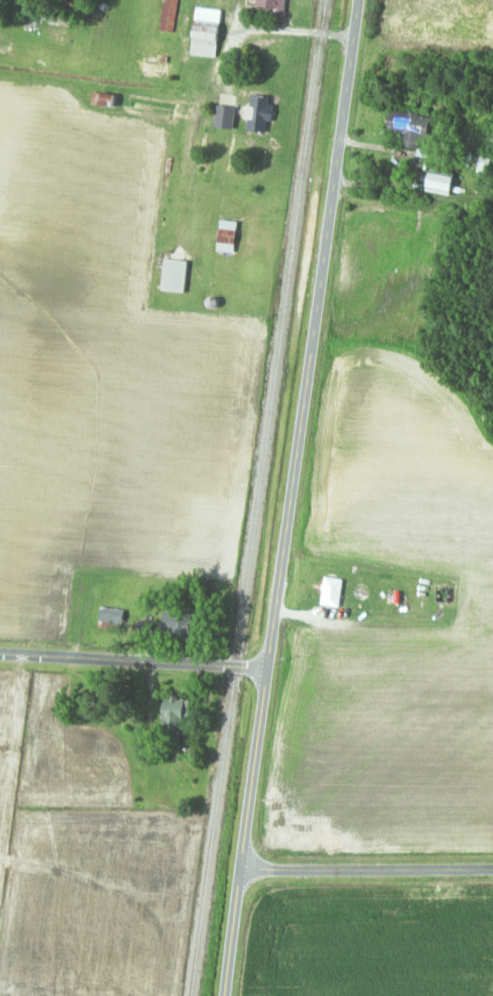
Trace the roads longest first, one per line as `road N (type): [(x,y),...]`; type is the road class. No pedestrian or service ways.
road 1 (residential): [(225,995),(357,0)]
road 2 (residential): [(265,668),(0,653)]
road 3 (residential): [(492,868),(240,869)]

